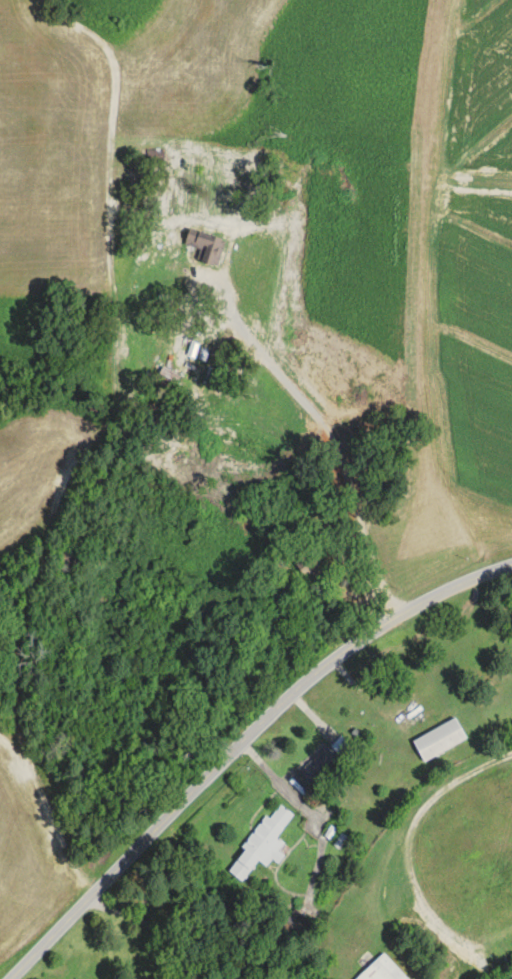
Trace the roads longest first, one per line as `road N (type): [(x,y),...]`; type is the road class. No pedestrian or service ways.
road 1 (tertiary): [(12,978),(304,684),(400,615),(511,564)]

